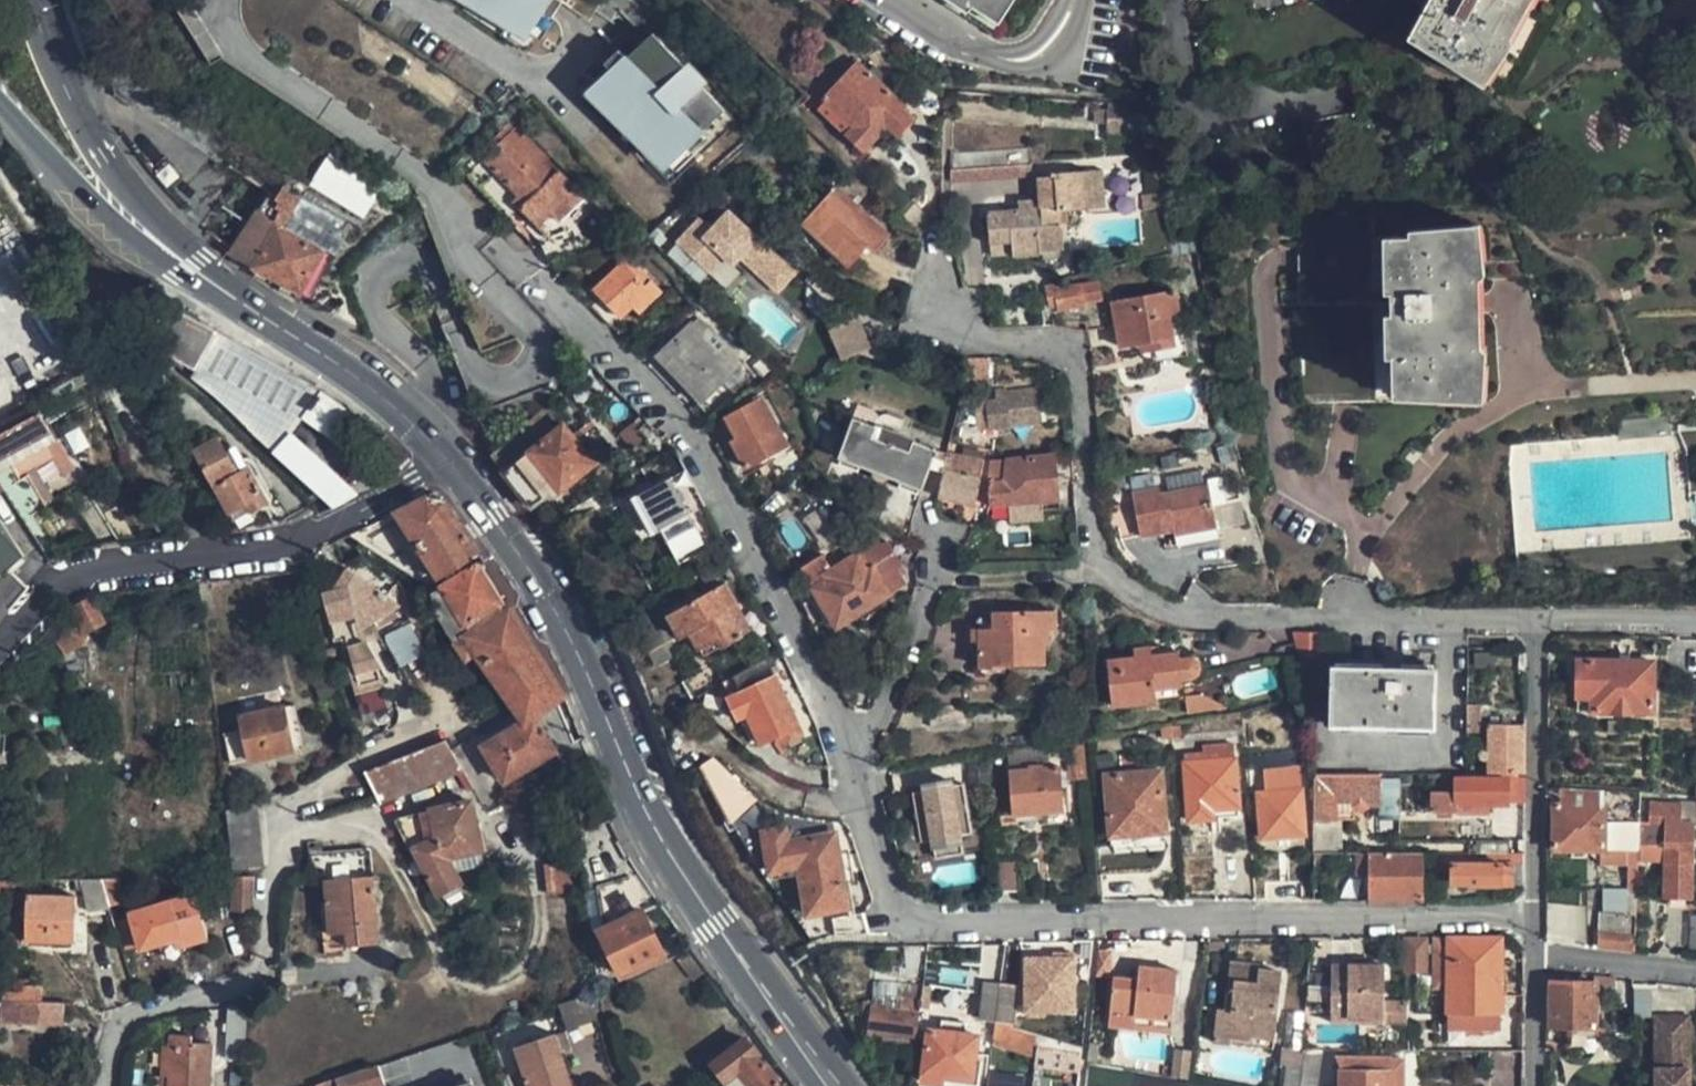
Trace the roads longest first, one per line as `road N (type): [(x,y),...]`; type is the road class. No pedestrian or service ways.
road 1 (residential): [(853,754),(909,919),(989,929),(1326,915),(1538,917)]
road 2 (residential): [(1540,626),(1186,615),(1139,597),(1105,566),(1078,361),(944,323)]
road 3 (primary): [(449,462),(554,608),(655,833),(839,1085)]
road 4 (residential): [(432,177),(679,418),(837,704),(853,754)]
road 5 (residential): [(406,417),(436,380),(377,313),(375,285),(388,269),(427,264),(483,378),(510,385),(540,356),(532,327),(471,259),(432,177)]
road 6 (residential): [(437,717),(295,800),(262,967),(233,989),(130,1022),(110,1085)]
road 7 (residential): [(0,649),(64,588),(99,571),(306,541),(449,462)]
road 8 (primary): [(212,284),(130,194),(81,121),(36,0)]
road 9 (residential): [(1540,626),(1538,917)]
road 10 (residential): [(432,177),(237,53),(222,0)]
road 11 (primary): [(0,99),(111,224),(212,284)]
road 12 (primary): [(212,284),(406,417)]
road 13 (residential): [(853,754),(896,706),(942,564)]
road 14 (residential): [(418,0),(533,79),(571,64),(590,39)]
road 15 (residential): [(1695,969),(1539,951)]
road 16 (residential): [(1695,627),(1540,626)]
road 17 (residential): [(1539,951),(1537,1085)]

